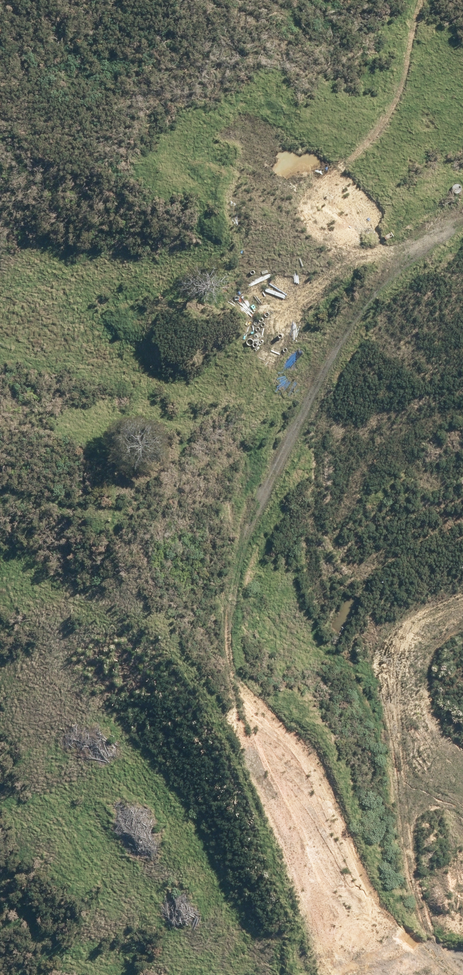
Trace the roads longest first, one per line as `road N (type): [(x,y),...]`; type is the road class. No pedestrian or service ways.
road 1 (unknown): [(462,894),(428,876),(303,764),(215,586),(182,547),(250,438),(338,326),(462,216)]
road 2 (track): [(391,279),(323,244),(307,219),(310,187),(361,141),(390,89),(406,0)]
road 3 (unknown): [(303,764),(391,663),(462,558)]

